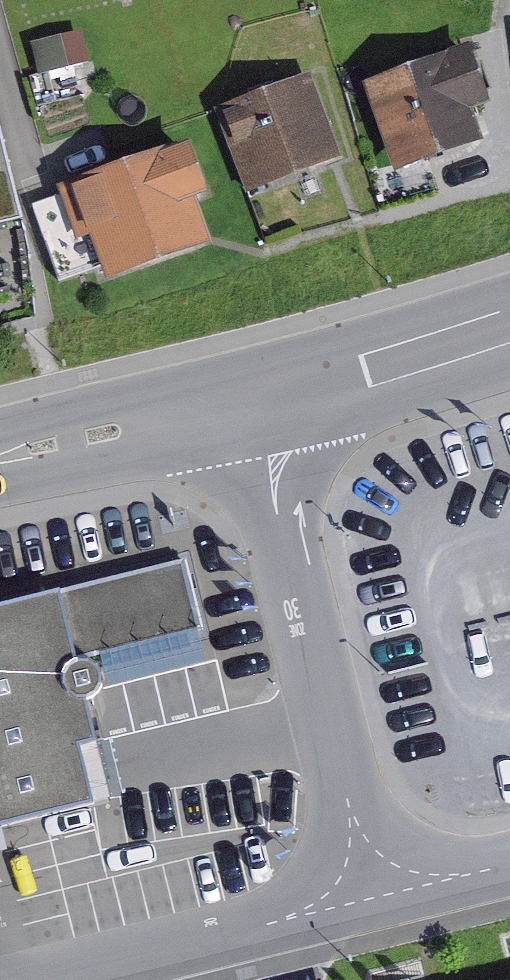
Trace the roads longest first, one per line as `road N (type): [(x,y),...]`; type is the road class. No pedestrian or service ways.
road 1 (residential): [(249,403),(377,895)]
road 2 (residential): [(377,895),(50,979)]
road 3 (secondary): [(249,403),(509,326)]
road 4 (secondary): [(0,458),(249,403)]
road 5 (residential): [(509,866),(377,895)]

